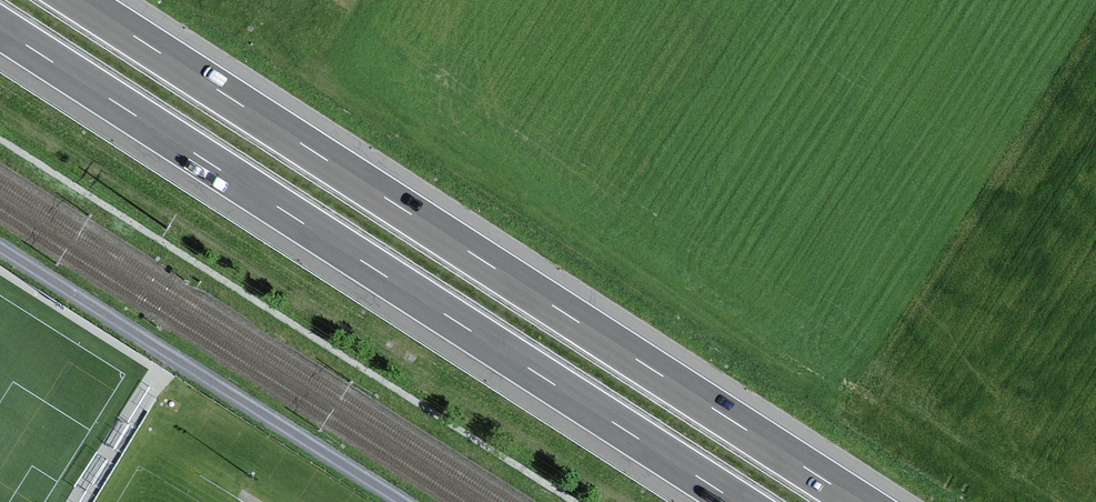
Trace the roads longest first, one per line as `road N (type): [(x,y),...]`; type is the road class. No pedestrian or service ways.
road 1 (motorway): [(864,501),(77,0)]
road 2 (motorway): [(0,27),(738,501)]
road 3 (track): [(393,501),(0,252)]

